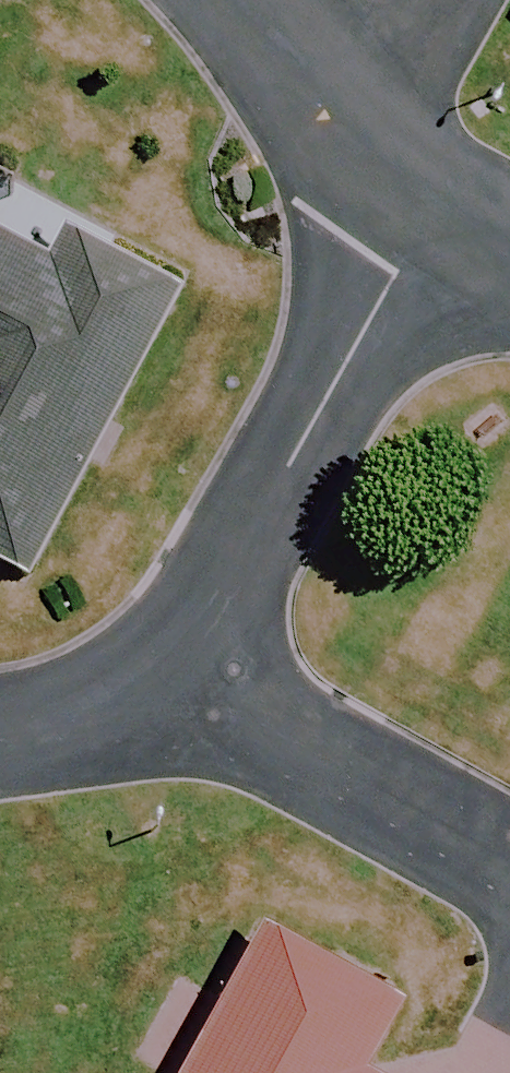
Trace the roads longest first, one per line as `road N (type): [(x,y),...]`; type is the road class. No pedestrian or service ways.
road 1 (residential): [(162,695),(400,275),(419,187)]
road 2 (residential): [(509,875),(162,695)]
road 3 (residential): [(419,187),(244,0)]
road 4 (residential): [(0,724),(162,695)]

